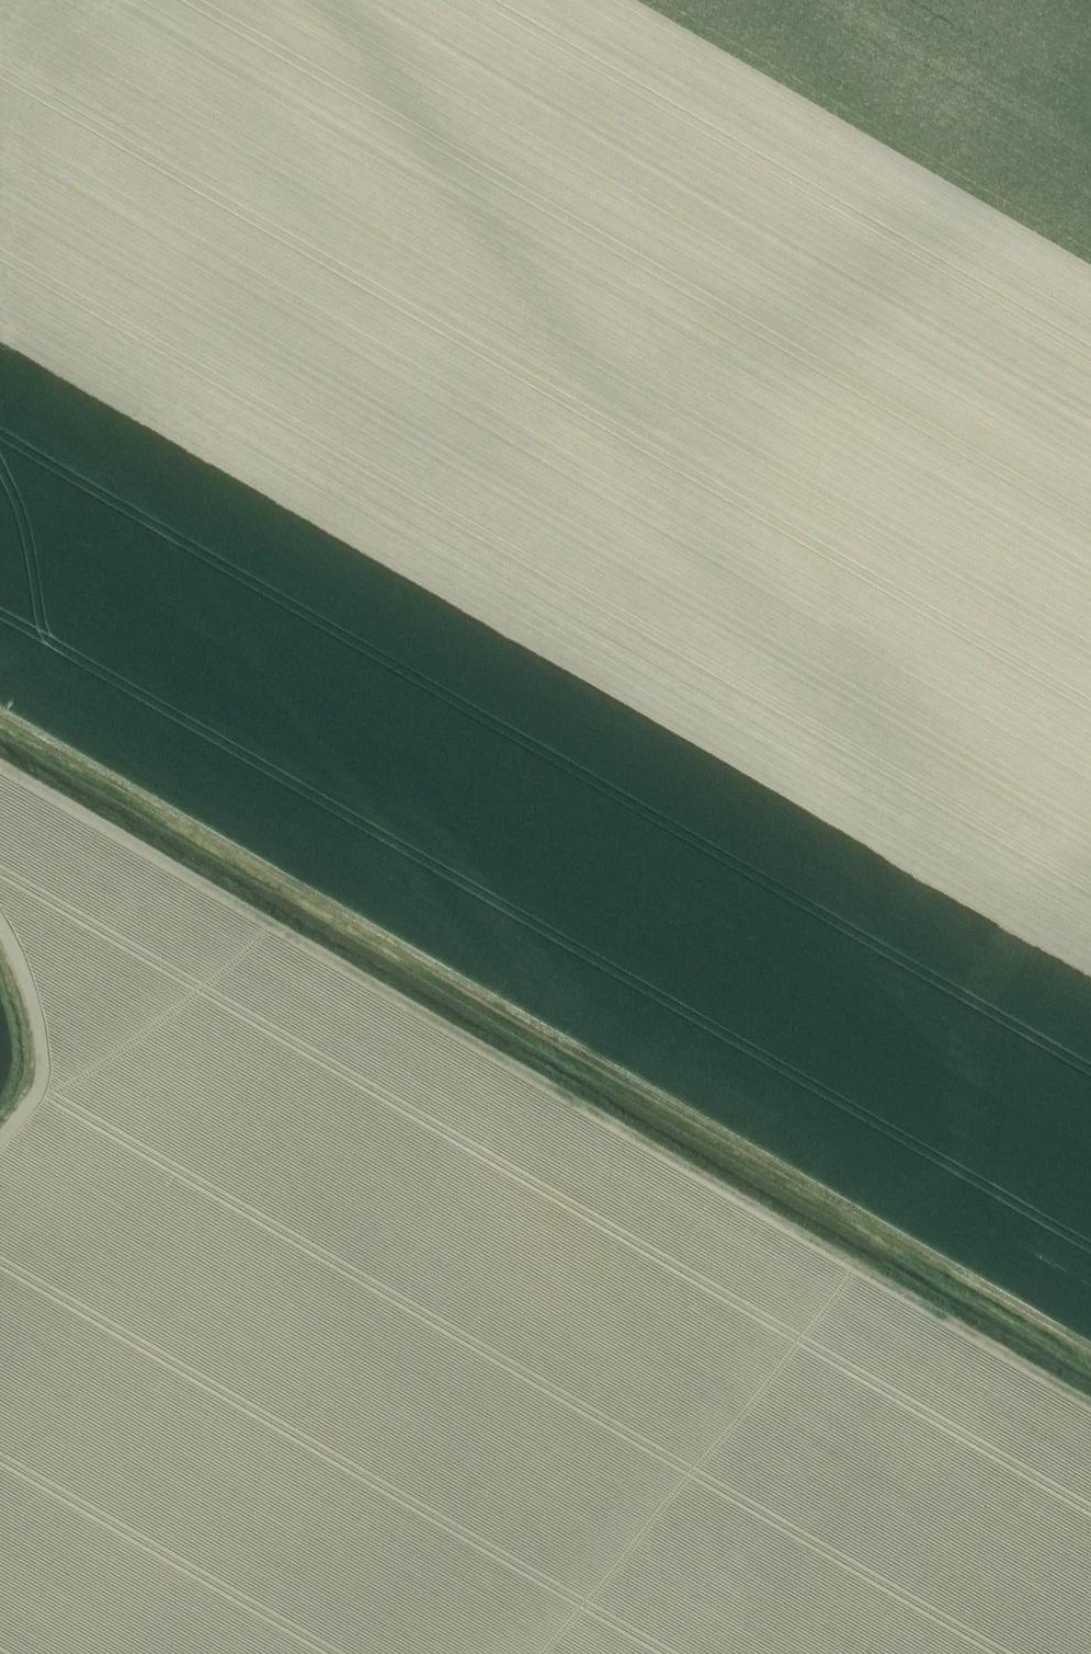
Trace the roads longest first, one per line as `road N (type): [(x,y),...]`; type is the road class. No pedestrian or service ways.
road 1 (track): [(0,1105),(19,1079),(20,1051),(18,1015),(0,967)]

